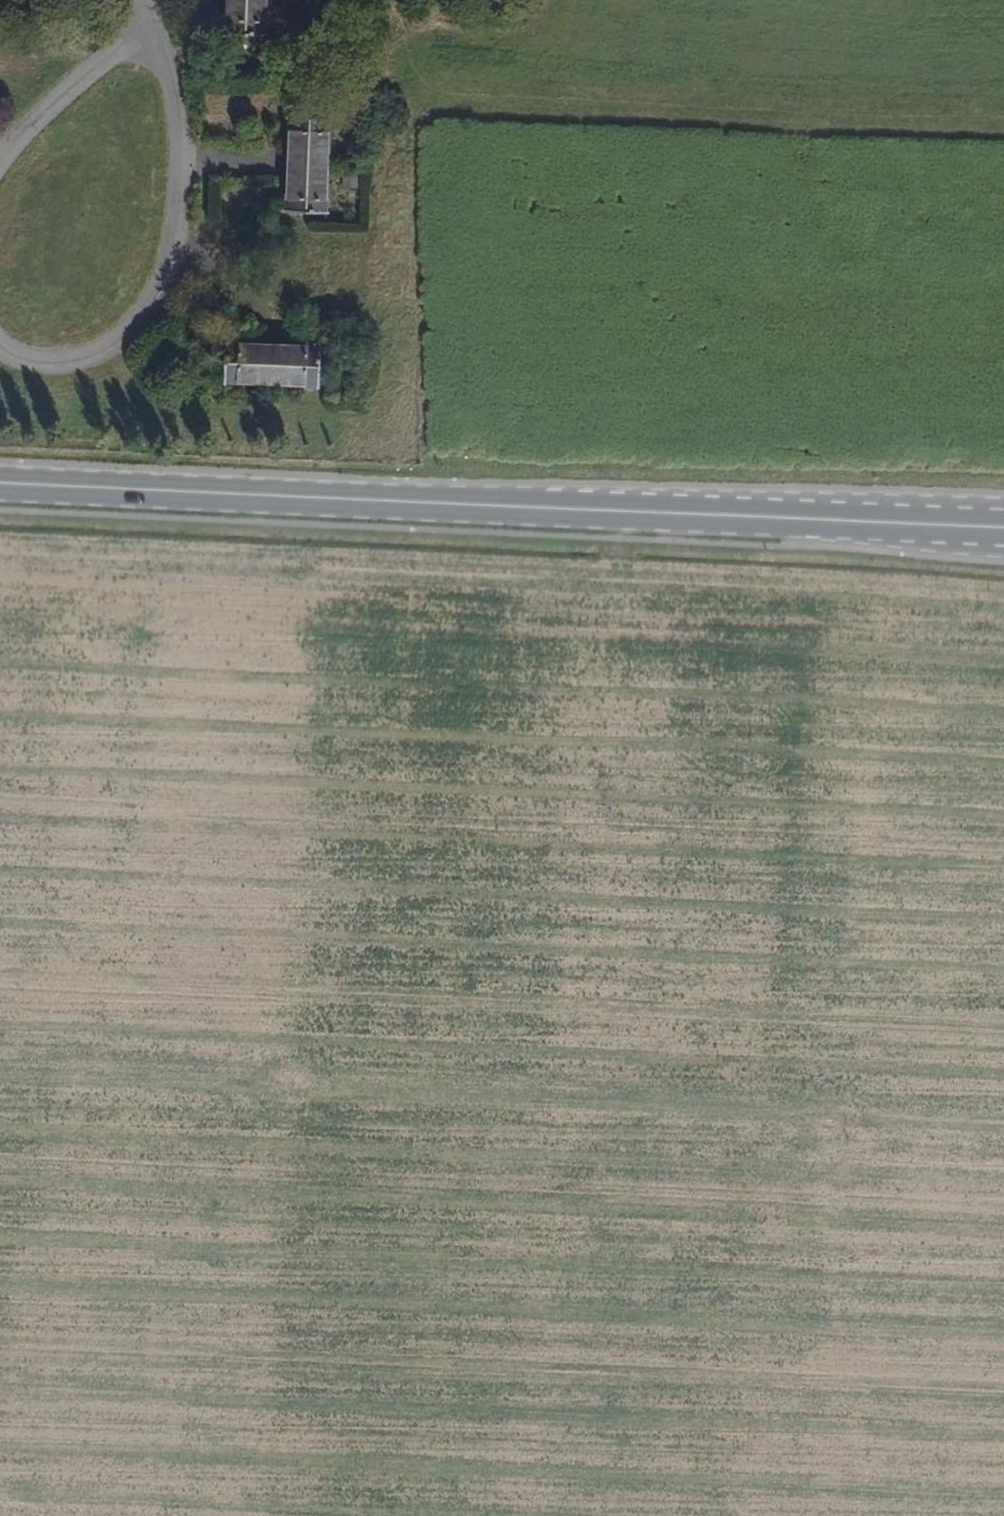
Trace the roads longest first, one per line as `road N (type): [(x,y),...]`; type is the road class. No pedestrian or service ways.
road 1 (track): [(0,1057),(1003,1133)]
road 2 (secondary): [(1003,530),(0,483)]
road 3 (residential): [(152,17),(177,114),(178,200),(166,273),(141,321),(72,361),(29,363),(0,347)]
road 4 (residential): [(50,100),(152,17)]

